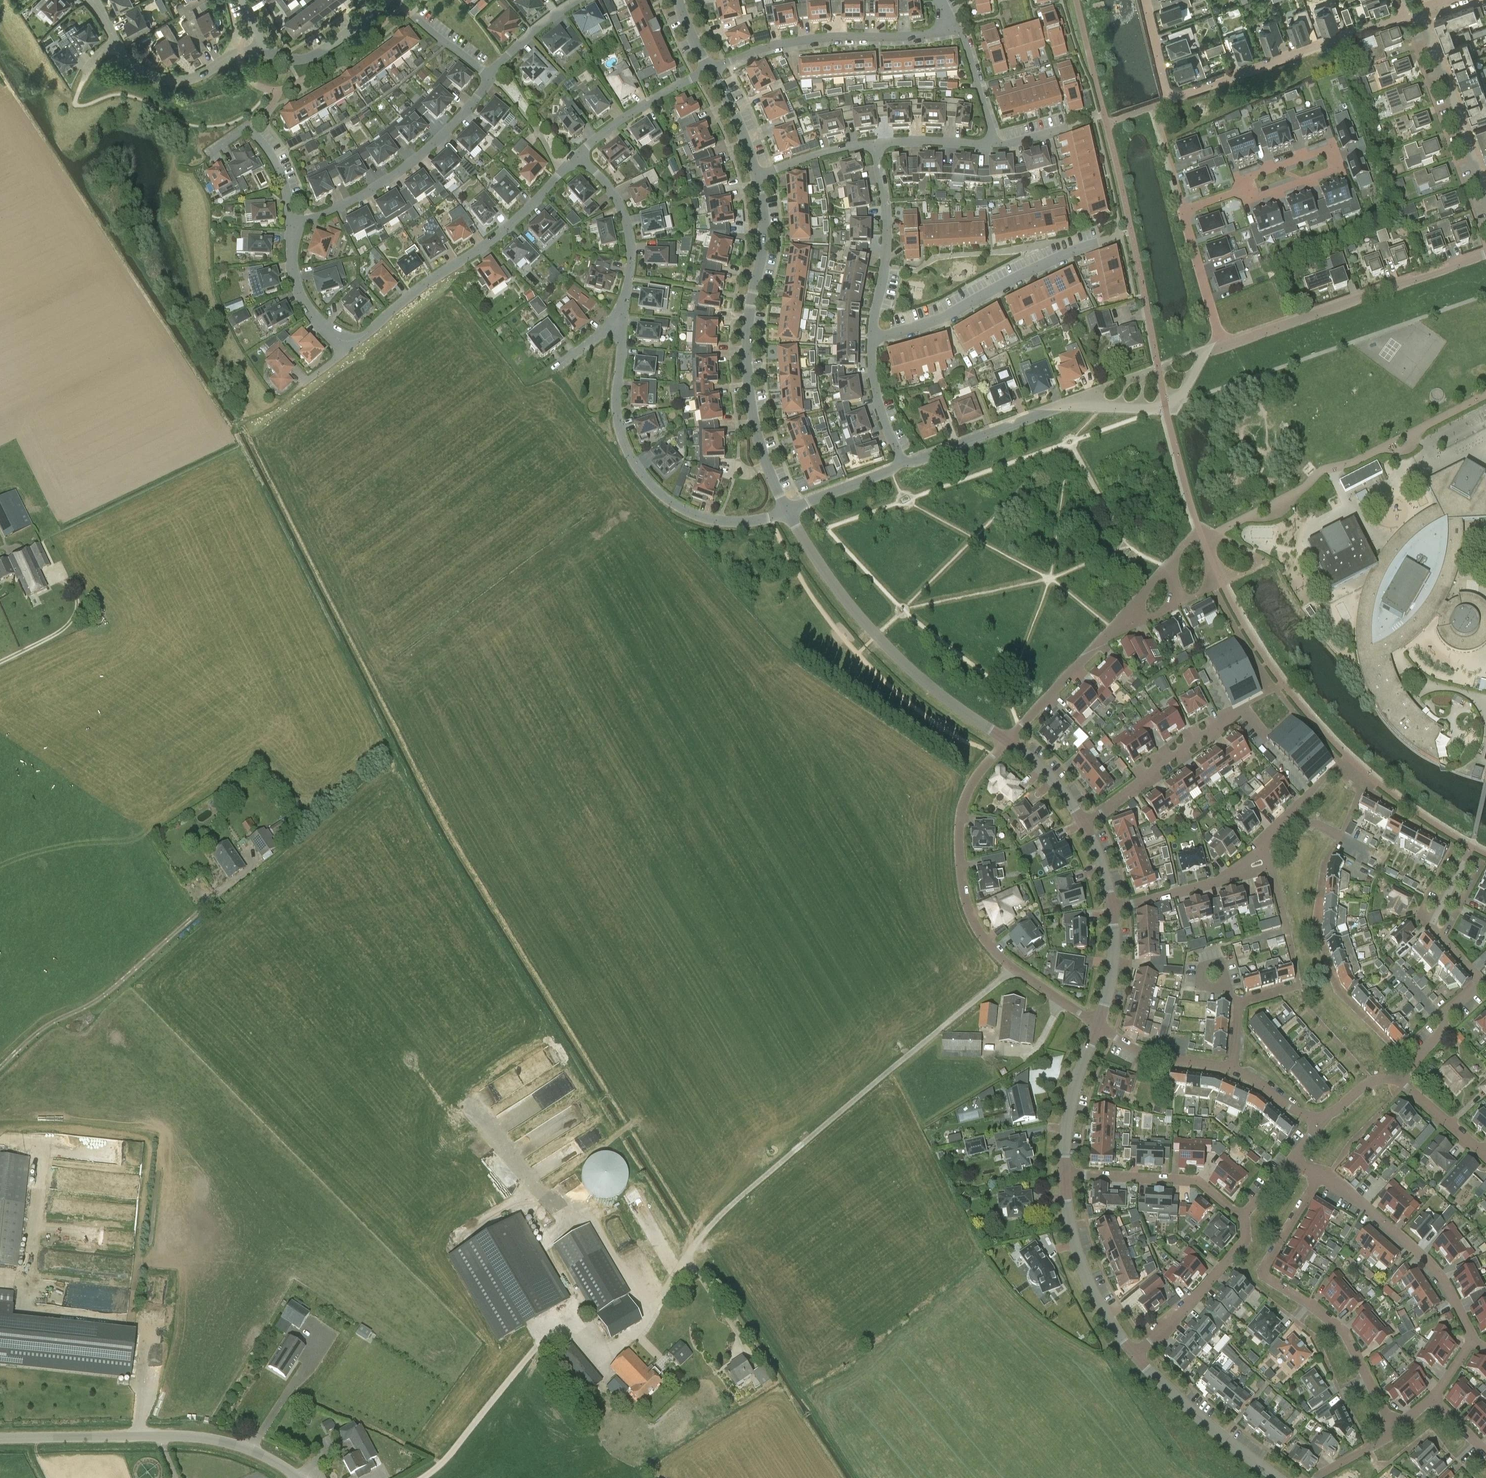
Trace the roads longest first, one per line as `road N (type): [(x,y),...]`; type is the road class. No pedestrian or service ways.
road 1 (residential): [(1415,12),(1170,100),(1145,0)]
road 2 (residential): [(1099,1023),(998,954),(970,913),(964,803),(1007,741)]
road 3 (tertiary): [(787,508),(757,434),(747,370),(762,250),(758,177)]
road 4 (residential): [(787,508),(757,520),(715,520),(654,490),(618,414),(624,310)]
road 5 (tertiary): [(1007,741),(876,637),(816,561),(787,508)]
road 6 (unclassified): [(298,1477),(251,1449),(199,1438),(0,1439)]
road 7 (residential): [(344,342),(357,341),(496,237),(577,157)]
road 8 (tertiary): [(1221,347),(1485,253)]
road 9 (tertiary): [(1166,408),(1070,406),(902,461)]
road 10 (residential): [(1368,1378),(1342,1330),(1261,1275),(1322,1175)]
road 11 (residential): [(290,224),(351,203),(422,156),(491,76)]
road 12 (residential): [(873,340),(942,320),(1104,240)]
road 13 (residential): [(711,71),(800,40),(936,31)]
road 14 (residential): [(1472,1339),(1438,1272),(1322,1175)]
road 15 (residential): [(1245,190),(1248,201),(1337,170),(1330,148),(1241,179)]
road 16 (residential): [(1086,824),(1251,705)]
road 17 (residential): [(1415,12),(1485,201)]
road 18 (tertiary): [(1136,1354),(1094,1297),(1073,1241),(1065,1174)]
road 19 (residential): [(874,146),(887,221),(873,340)]
road 20 (residential): [(1242,1217),(1196,1181),(1065,1174)]
road 21 (tertiary): [(1277,1477),(1136,1354)]
road 22 (residential): [(1242,1217),(1241,1247),(1136,1354)]
road 23 (residential): [(624,310),(625,221),(609,188),(577,157)]
road 24 (residential): [(1007,741),(1126,621)]
road 25 (residential): [(577,157),(634,112),(711,71)]
road 26 (tertiary): [(1065,1174),(1070,1103),(1099,1023)]
road 27 (residential): [(290,224),(282,180),(250,130),(208,153)]
road 28 (tertiary): [(264,43),(289,60),(310,57),(388,0)]
road 29 (residential): [(240,53),(194,78),(172,81),(143,71),(116,41)]
road 30 (residential): [(1228,1068),(1142,1054),(1099,1023)]
road 31 (residential): [(290,224),(298,290),(323,328),(344,342)]
road 32 (residential): [(1221,347),(1185,215)]
road 33 (residential): [(1481,981),(1450,1008),(1439,1035),(1398,1085)]
road 34 (residential): [(1228,1068),(1238,1003),(1299,987)]
road 35 (residential): [(873,340),(881,408),(902,461)]
road 36 (tertiary): [(902,461),(787,508)]
road 37 (residential): [(1113,910),(1230,877)]
road 38 (residential): [(758,177),(874,146)]

